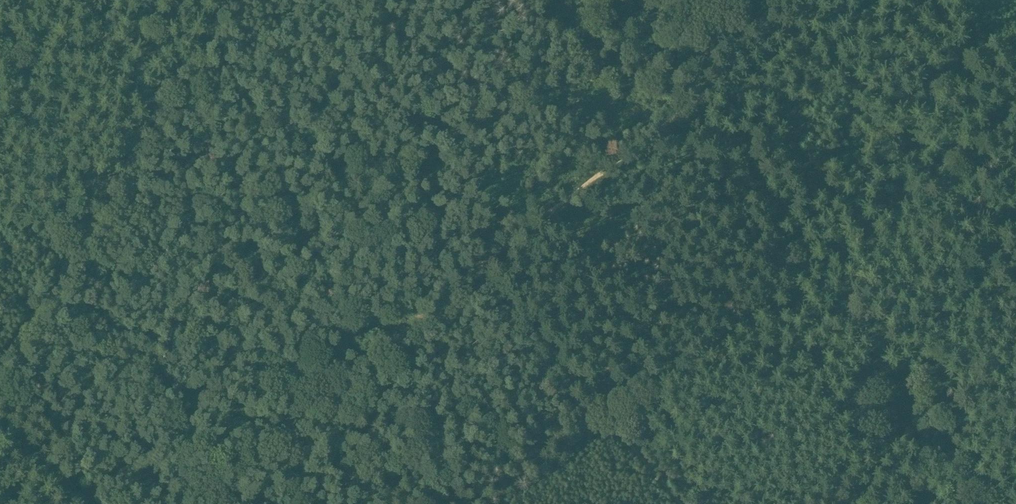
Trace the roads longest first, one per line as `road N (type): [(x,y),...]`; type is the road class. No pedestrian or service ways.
road 1 (track): [(681,503),(255,0)]
road 2 (track): [(474,264),(812,0)]

